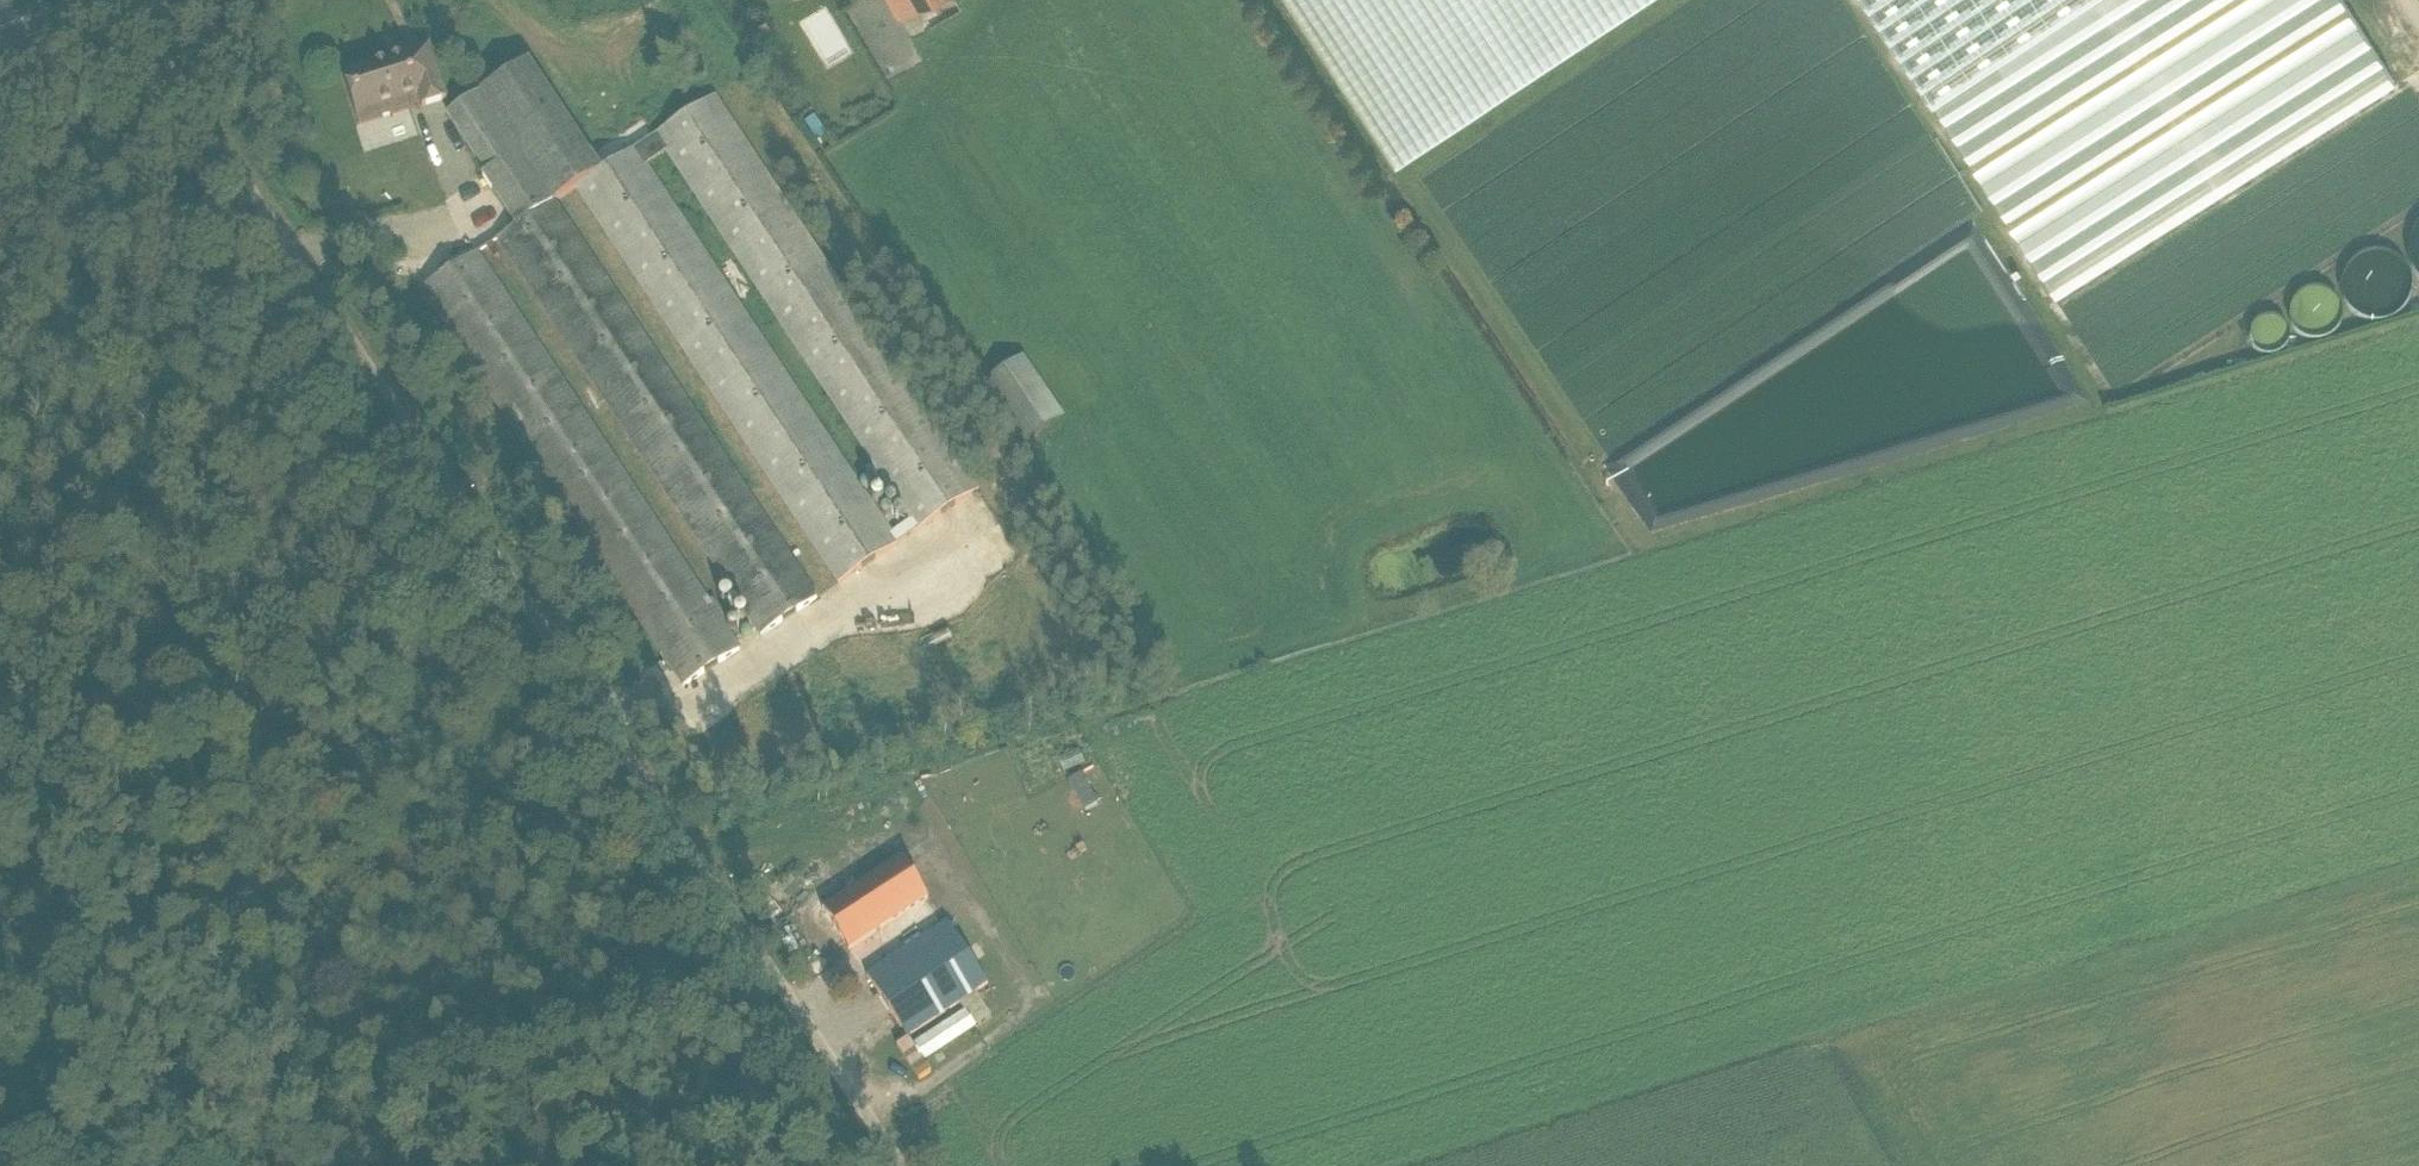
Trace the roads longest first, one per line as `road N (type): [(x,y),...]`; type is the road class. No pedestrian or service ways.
road 1 (unclassified): [(897,1165),(122,0)]
road 2 (secondary): [(112,0),(0,47)]

